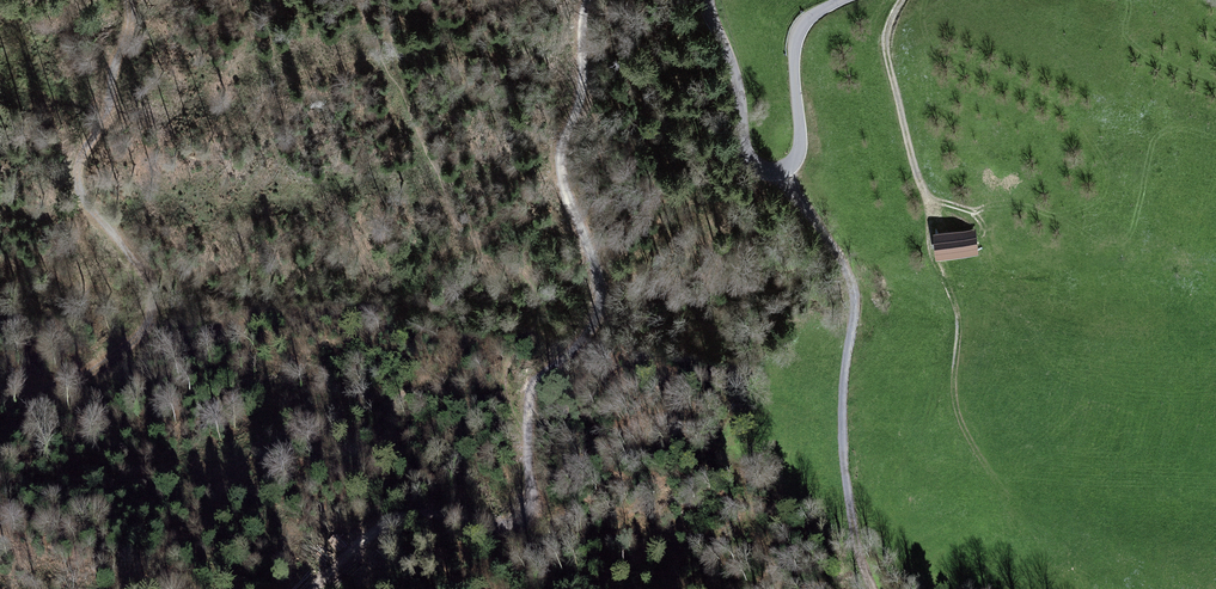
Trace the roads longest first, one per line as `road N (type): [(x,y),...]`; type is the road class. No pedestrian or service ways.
road 1 (track): [(590,0),(584,88),(561,150),(601,308),(585,337),(531,395),(526,512),(498,523),(407,507),(309,588)]
road 2 (track): [(0,388),(87,375),(149,319),(156,294),(148,273),(87,202),(76,170),(110,112),(112,77),(130,38),(128,0)]
road 3 (track): [(782,171),(853,285),(846,469),(868,588)]
road 4 (residential): [(843,0),(802,25),(794,46),(798,154),(782,171),(759,169),(745,152),(734,68),(708,0)]
road 5 (track): [(934,263),(886,40),(901,0)]

